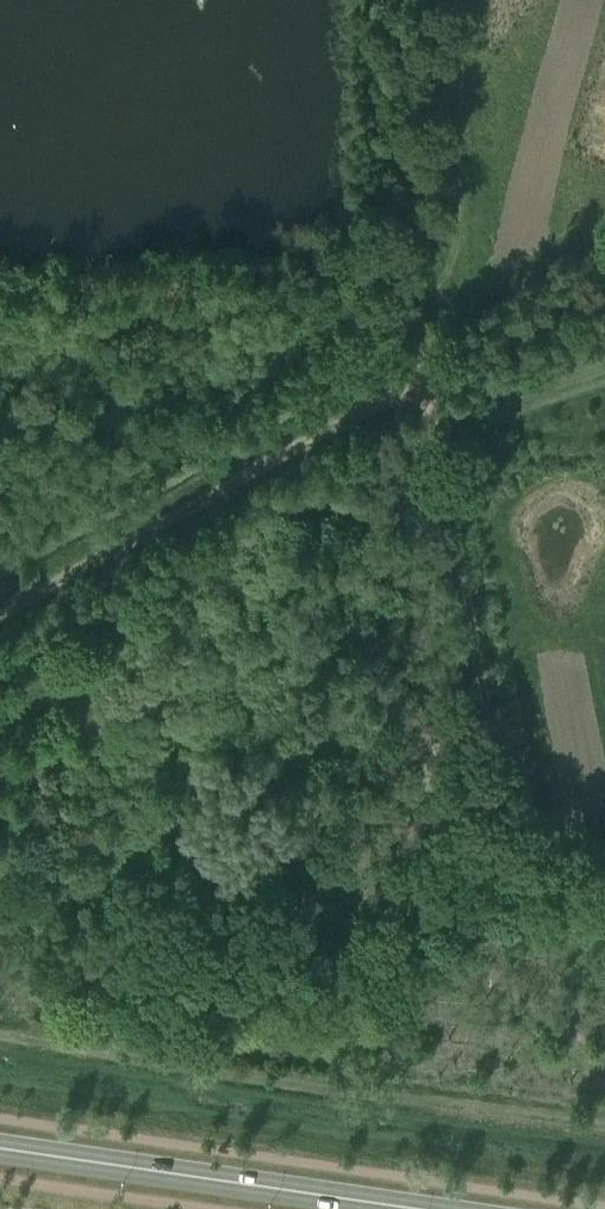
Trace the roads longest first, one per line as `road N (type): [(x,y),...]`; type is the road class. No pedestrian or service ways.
road 1 (track): [(604,884),(530,907),(419,394)]
road 2 (track): [(0,623),(419,394)]
road 3 (tertiary): [(407,1208),(0,1149)]
road 4 (track): [(419,394),(424,302),(455,270),(455,0)]
road 5 (track): [(530,907),(281,984)]

